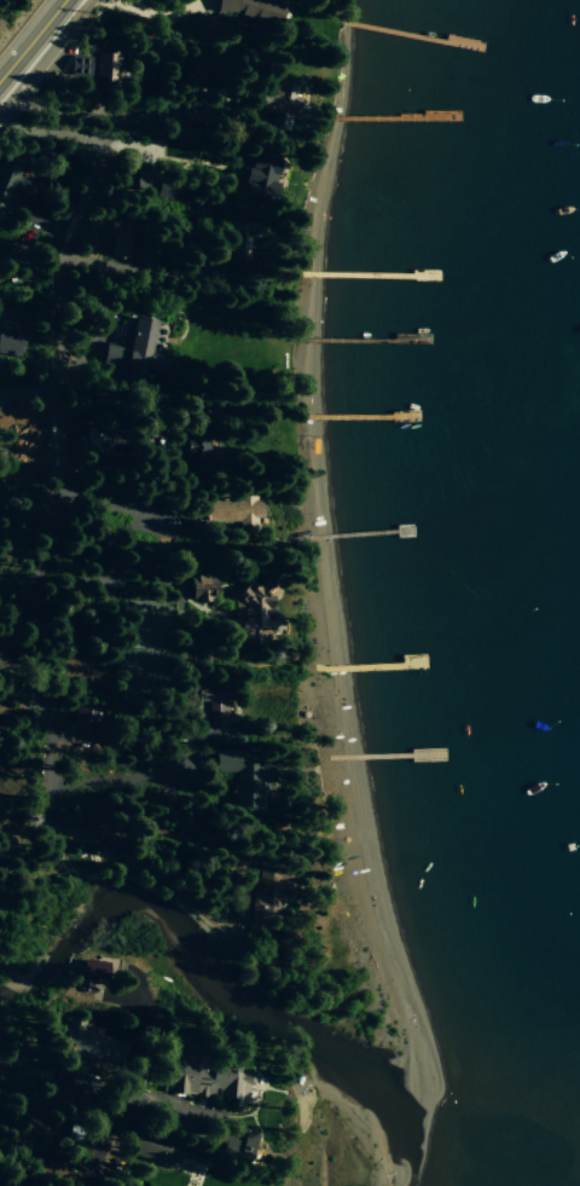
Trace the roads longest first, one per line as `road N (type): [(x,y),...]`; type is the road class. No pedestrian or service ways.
road 1 (residential): [(0,648),(42,575),(58,508),(60,260),(97,151),(80,134),(36,132),(0,117)]
road 2 (residential): [(0,658),(24,677),(47,722),(46,818)]

